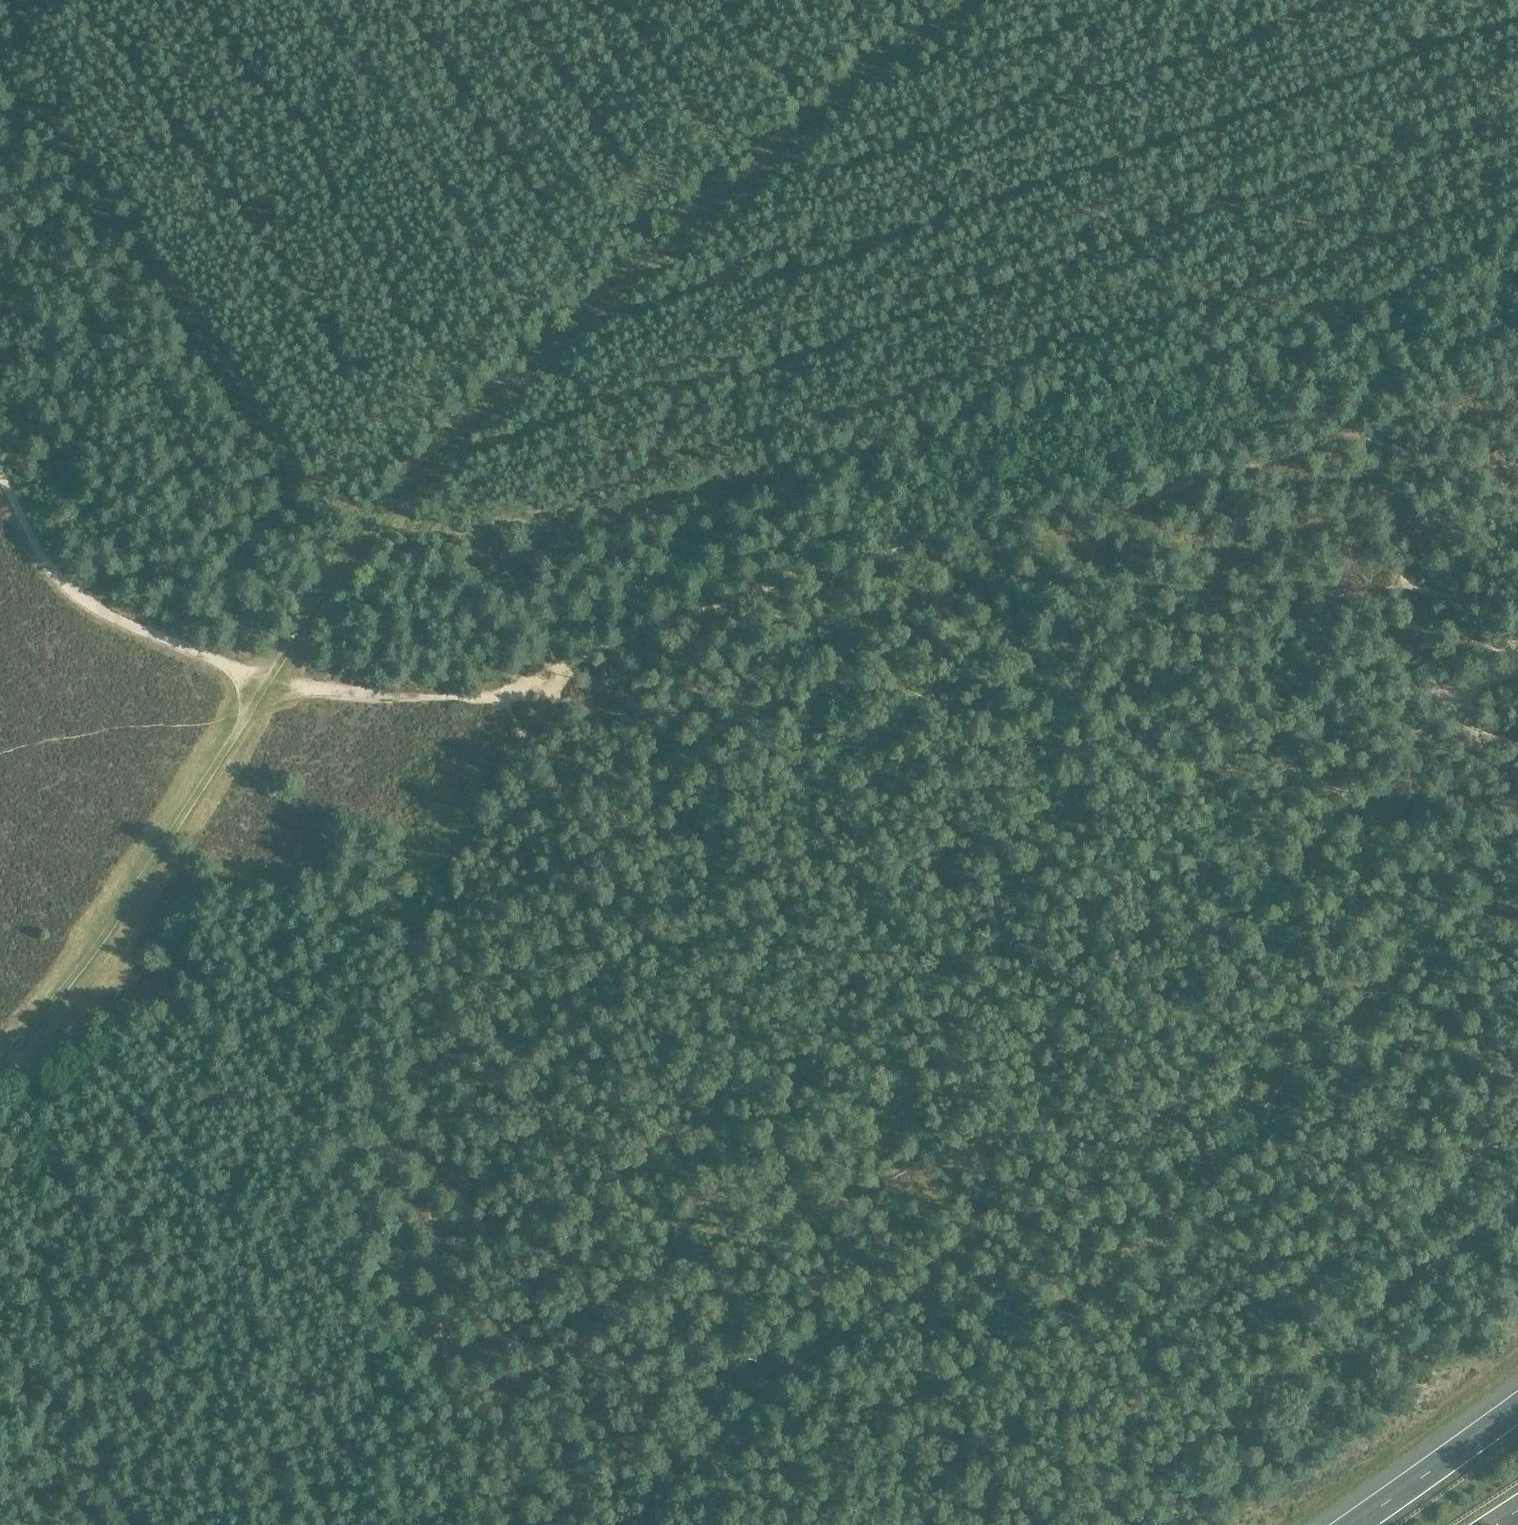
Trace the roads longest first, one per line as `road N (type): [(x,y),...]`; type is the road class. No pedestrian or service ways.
road 1 (track): [(0,468),(37,542),(77,594),(266,683),(551,701),(584,659),(789,583),(920,540),(1150,497),(1517,381)]
road 2 (track): [(0,1061),(94,950),(266,683),(436,462),(550,350),(879,67),(972,0)]
road 3 (track): [(551,701),(457,857),(426,928),(411,998),(444,1341),(512,1524)]
road 4 (motorway): [(1517,1407),(1350,1524)]

